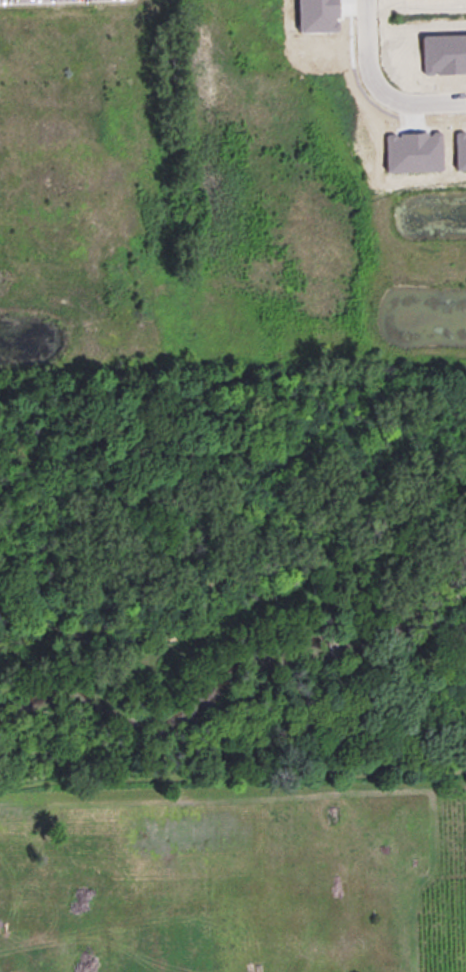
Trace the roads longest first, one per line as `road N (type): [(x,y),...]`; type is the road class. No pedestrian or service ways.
road 1 (residential): [(465,102),(407,104),(379,94),(366,65),(363,0)]

